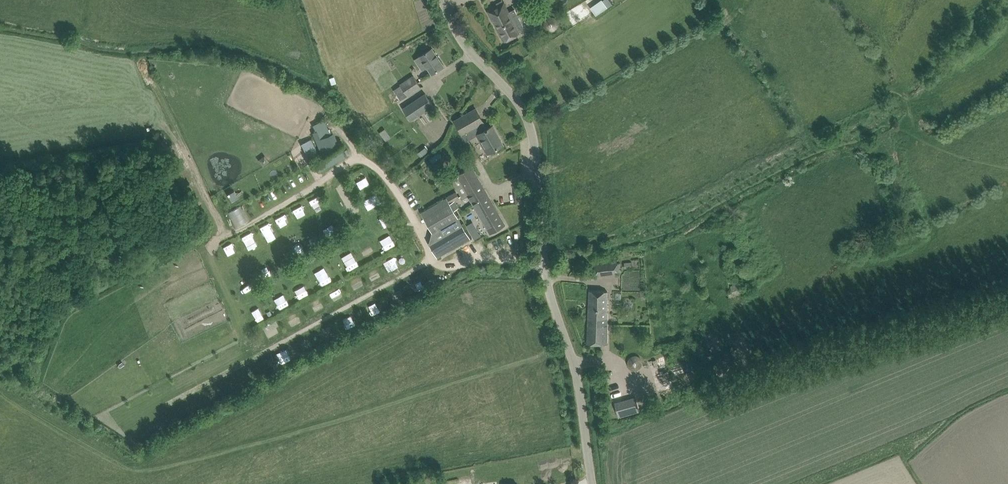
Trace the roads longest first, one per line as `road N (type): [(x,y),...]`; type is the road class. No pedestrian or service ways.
road 1 (unclassified): [(593,483),(576,373),(546,279),(535,137),(517,100),(472,53),(442,0)]

